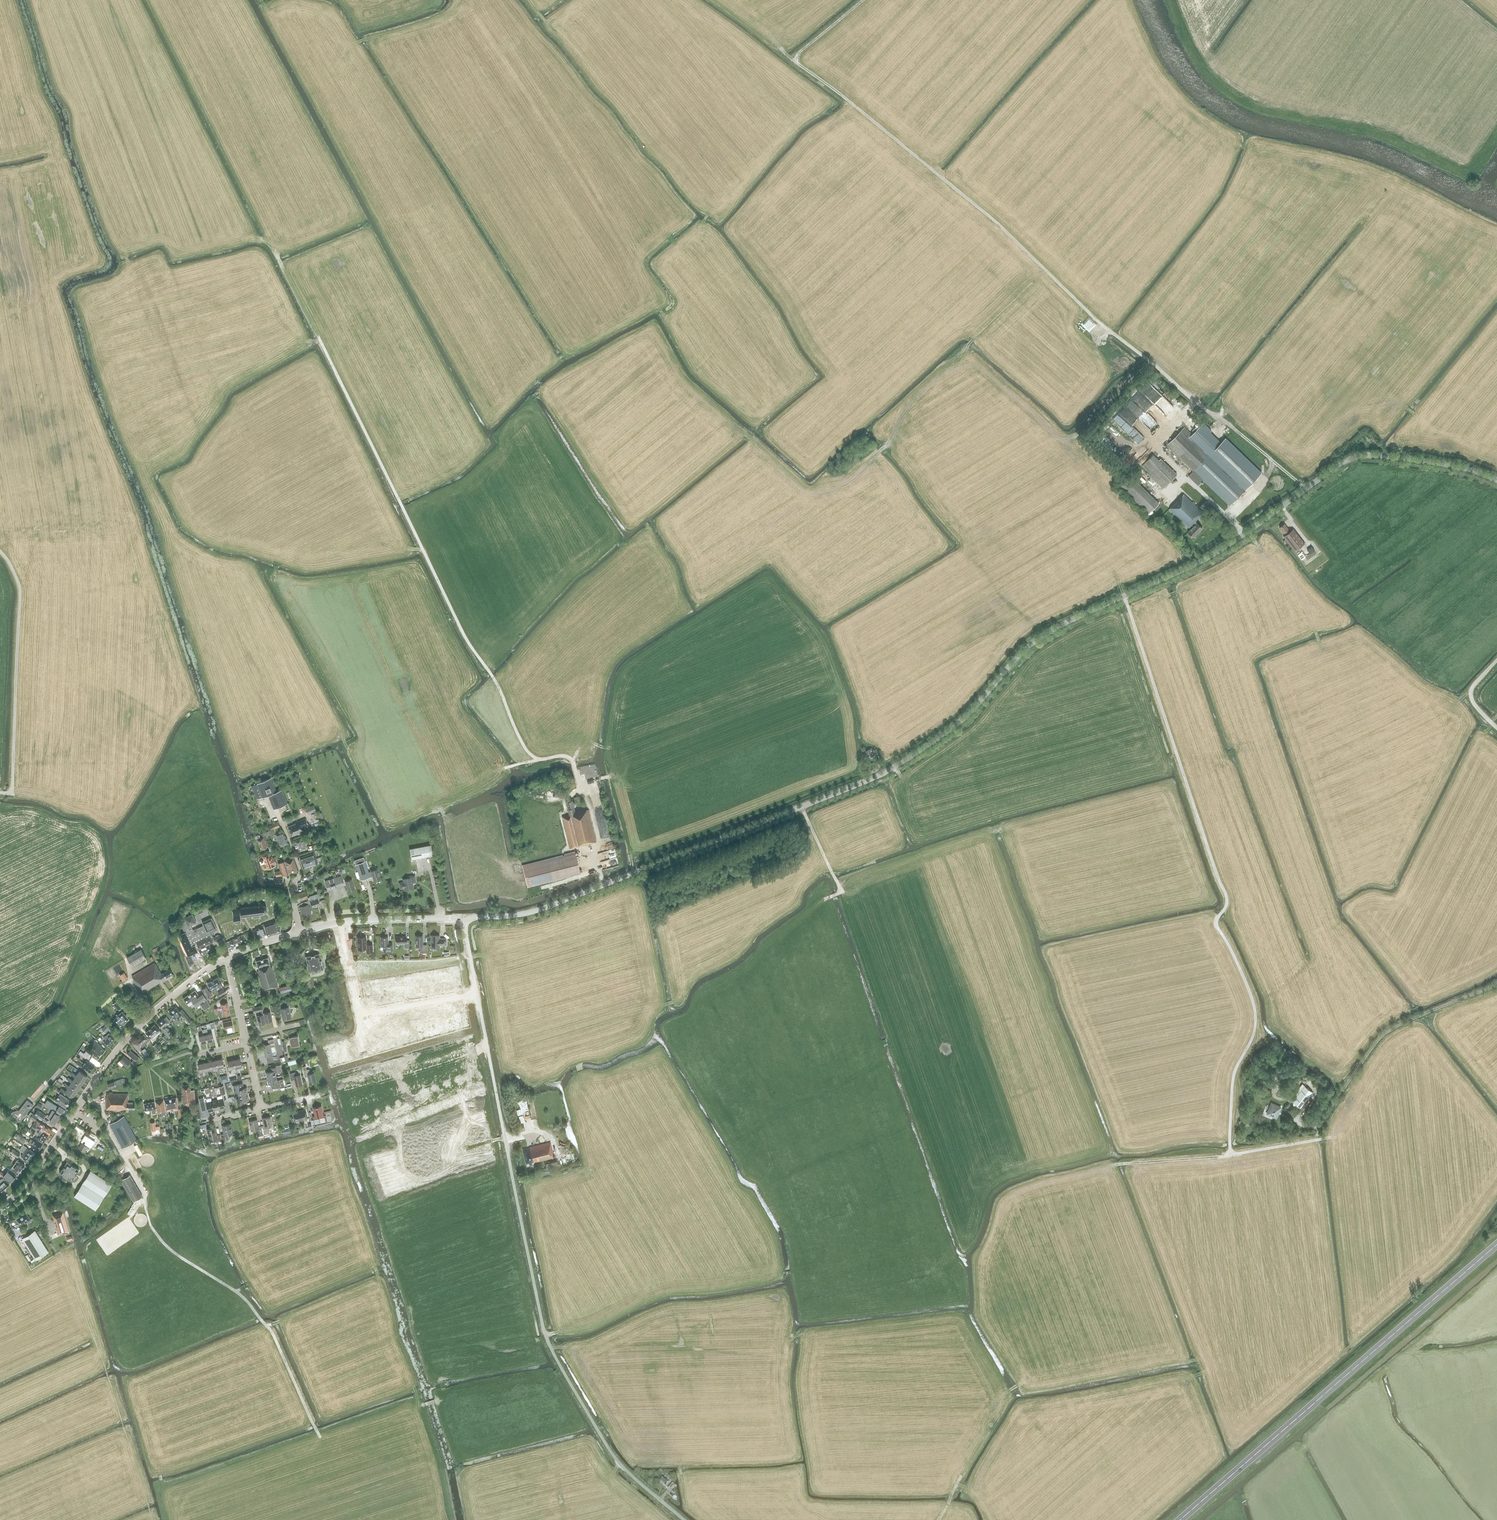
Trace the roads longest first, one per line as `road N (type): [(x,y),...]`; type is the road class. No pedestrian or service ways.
road 1 (tertiary): [(464,923),(544,910),(899,765),(968,714),(1056,629),(1230,547),(1340,465),(1388,457),(1444,463),(1496,482)]
road 2 (track): [(1125,597),(1227,900),(1217,925),(1254,999),(1254,1037),(1234,1078),(1231,1156)]
road 3 (unclassified): [(683,1519),(614,1456),(544,1330),(477,995)]
road 4 (track): [(322,1439),(274,1334),(245,1300),(158,1236),(137,1176),(98,1105),(85,1095)]
road 5 (trunk): [(1180,1519),(1496,1245)]
road 6 (tertiary): [(0,1208),(34,1176),(126,1041),(227,957)]
road 7 (track): [(0,792),(13,787),(21,590),(0,552)]
road 8 (residential): [(340,922),(361,1016),(477,995)]
road 9 (track): [(319,338),(271,242),(254,237)]
road 10 (tertiary): [(340,922),(464,923)]
road 11 (residential): [(299,932),(294,891),(302,873),(279,815)]

